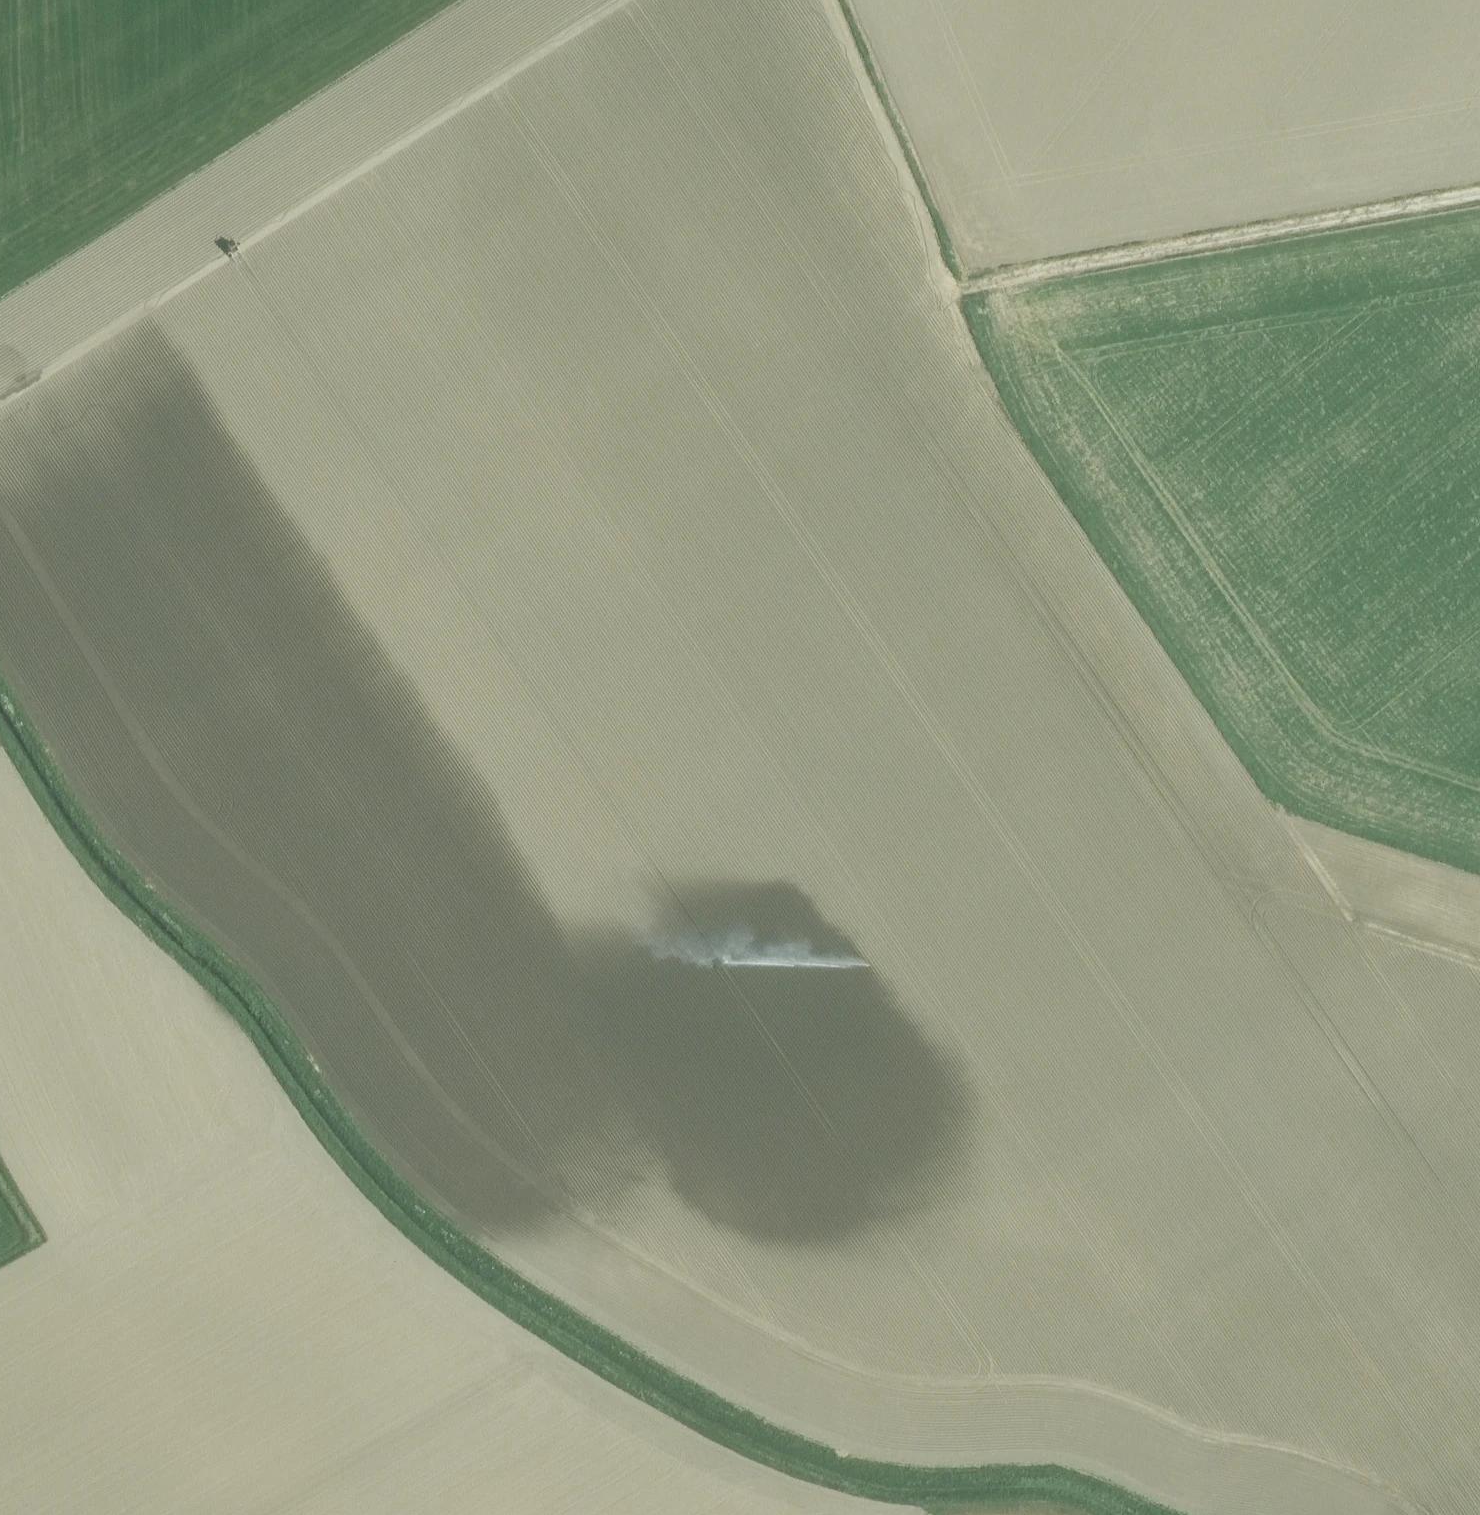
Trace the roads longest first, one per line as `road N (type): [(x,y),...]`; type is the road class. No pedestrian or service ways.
road 1 (track): [(1479,871),(1277,799),(1026,441),(962,297),(966,288),(1479,195)]

